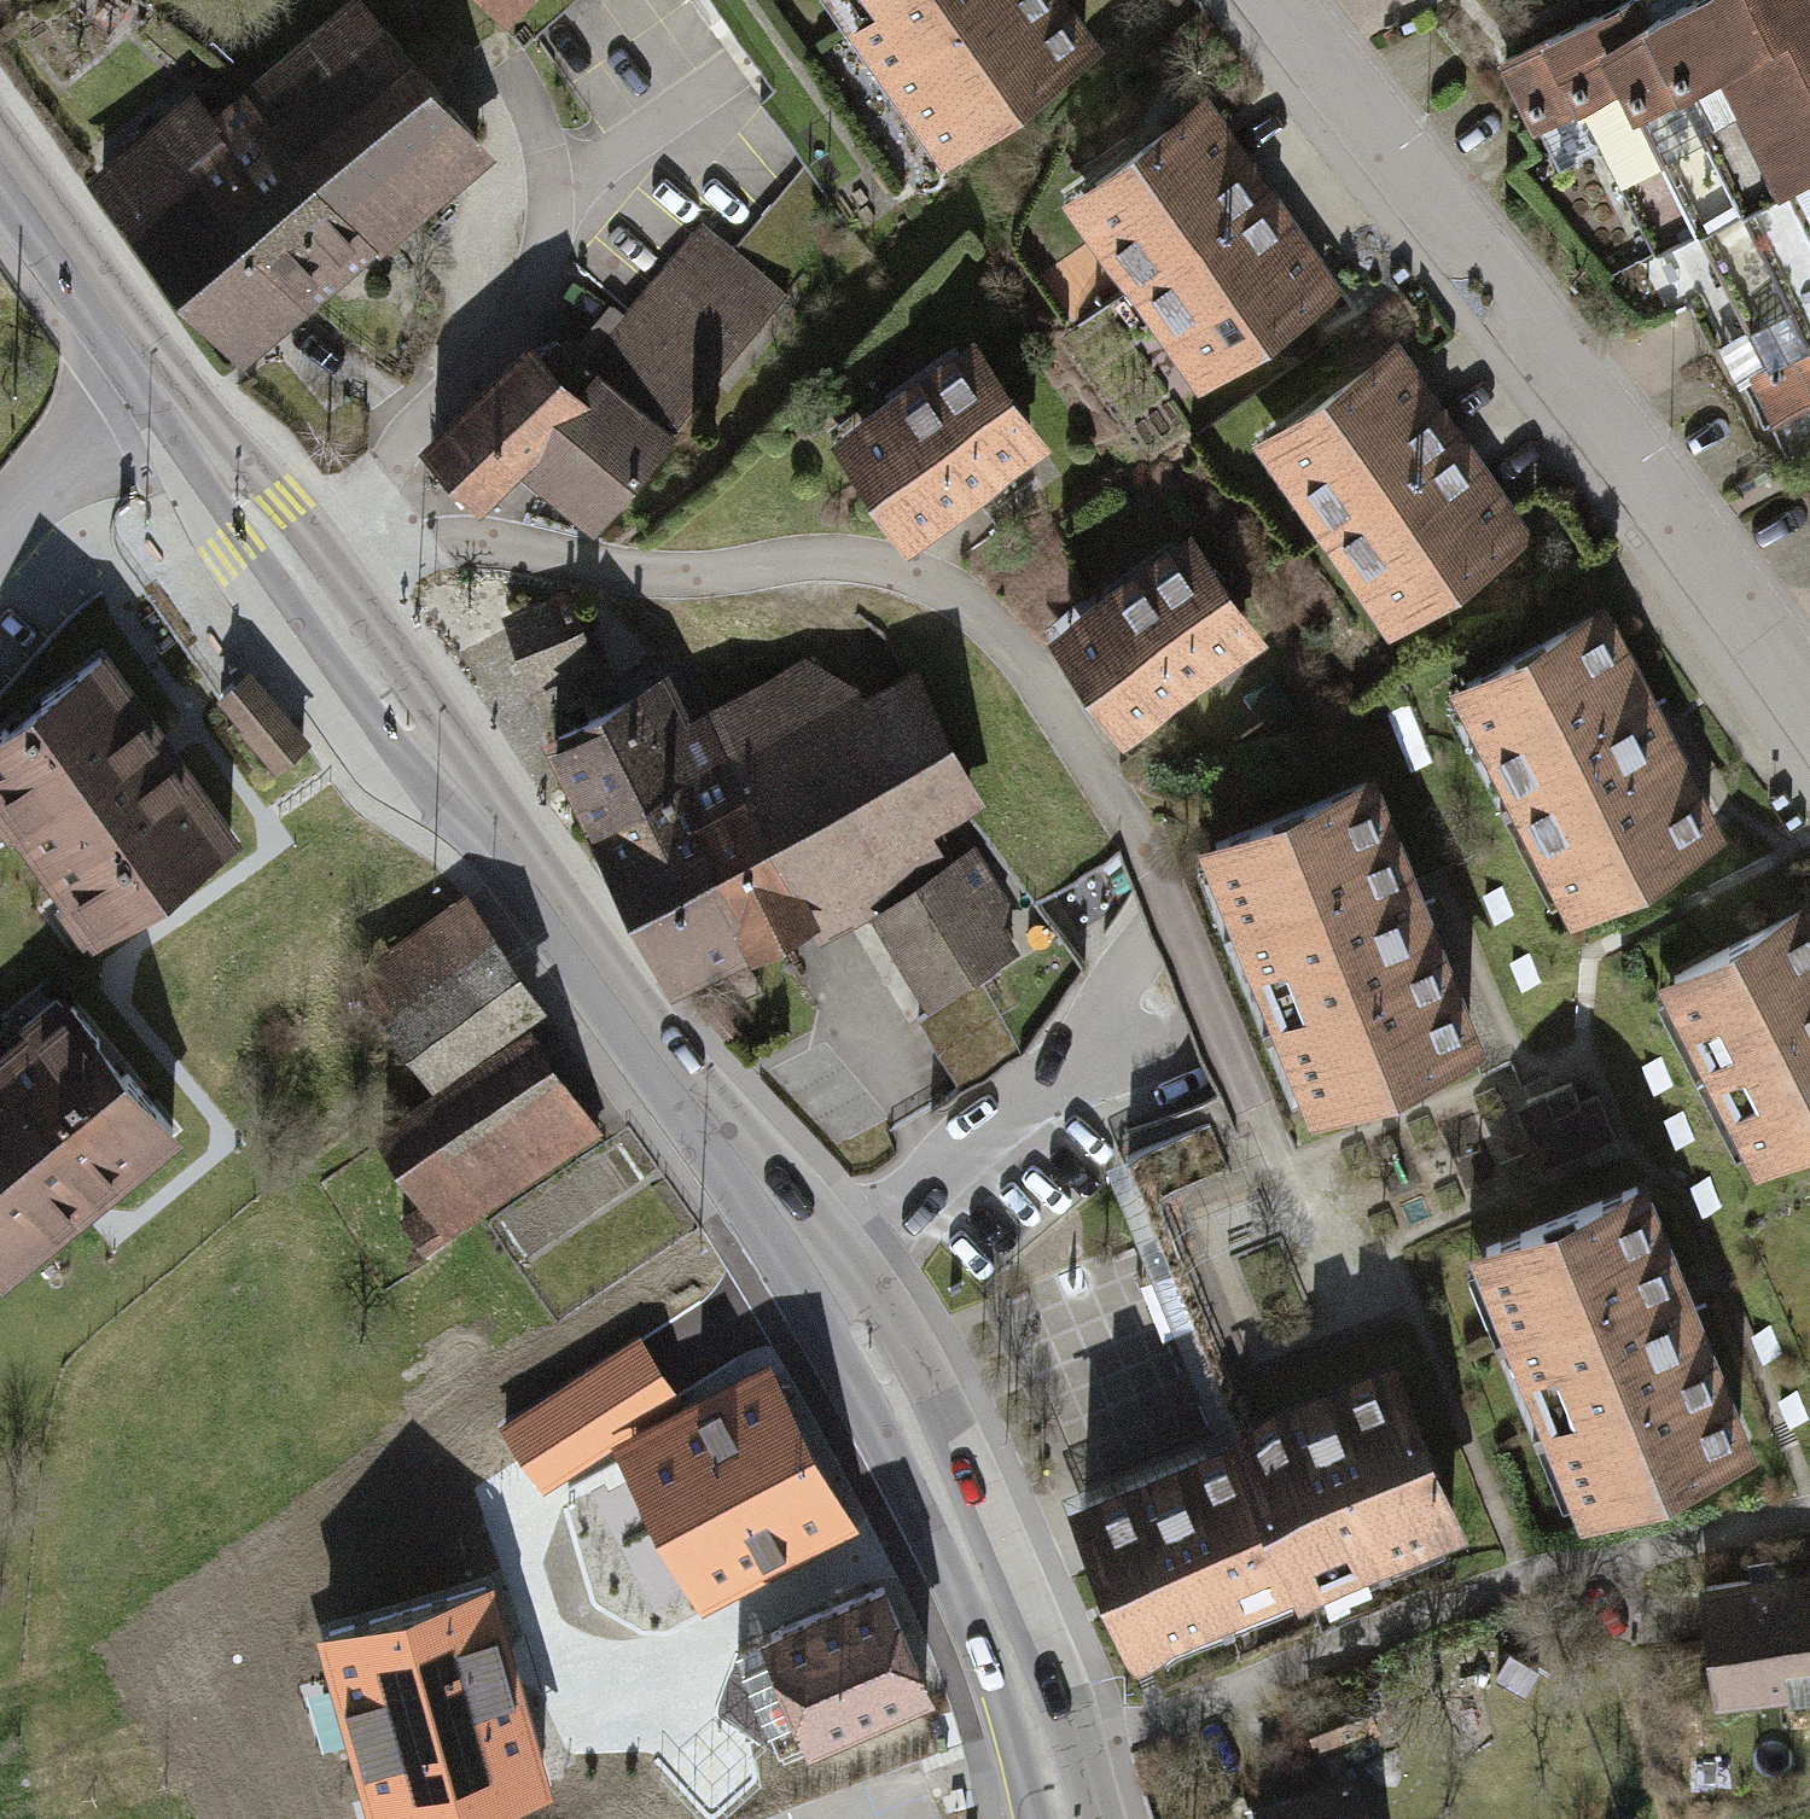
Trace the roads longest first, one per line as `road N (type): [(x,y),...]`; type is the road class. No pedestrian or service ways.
road 1 (secondary): [(162,390),(860,1330),(1015,1665),(1066,1818)]
road 2 (residential): [(1252,0),(1809,747)]
road 3 (secondary): [(0,149),(162,390)]
road 4 (residential): [(162,390),(44,474),(0,531)]

